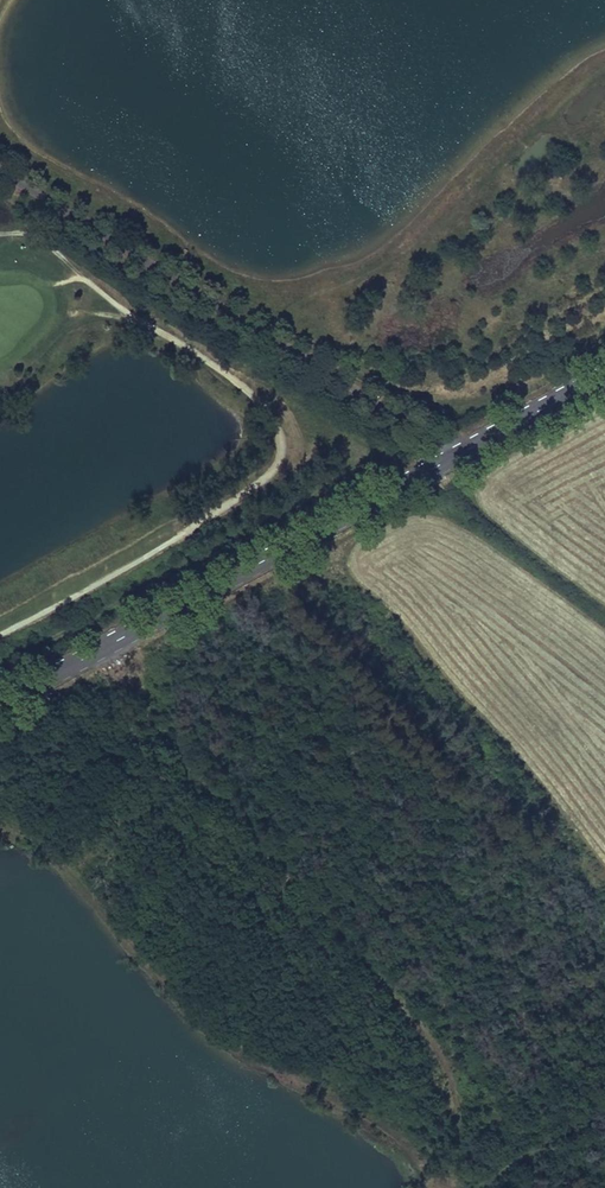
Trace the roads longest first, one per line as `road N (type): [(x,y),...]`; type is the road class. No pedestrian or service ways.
road 1 (track): [(604,1115),(486,1185),(467,1187),(460,1166),(462,1085),(96,654)]
road 2 (unclassified): [(459,457),(0,171)]
road 3 (primary): [(0,705),(459,457)]
road 4 (primary): [(459,457),(604,377)]

